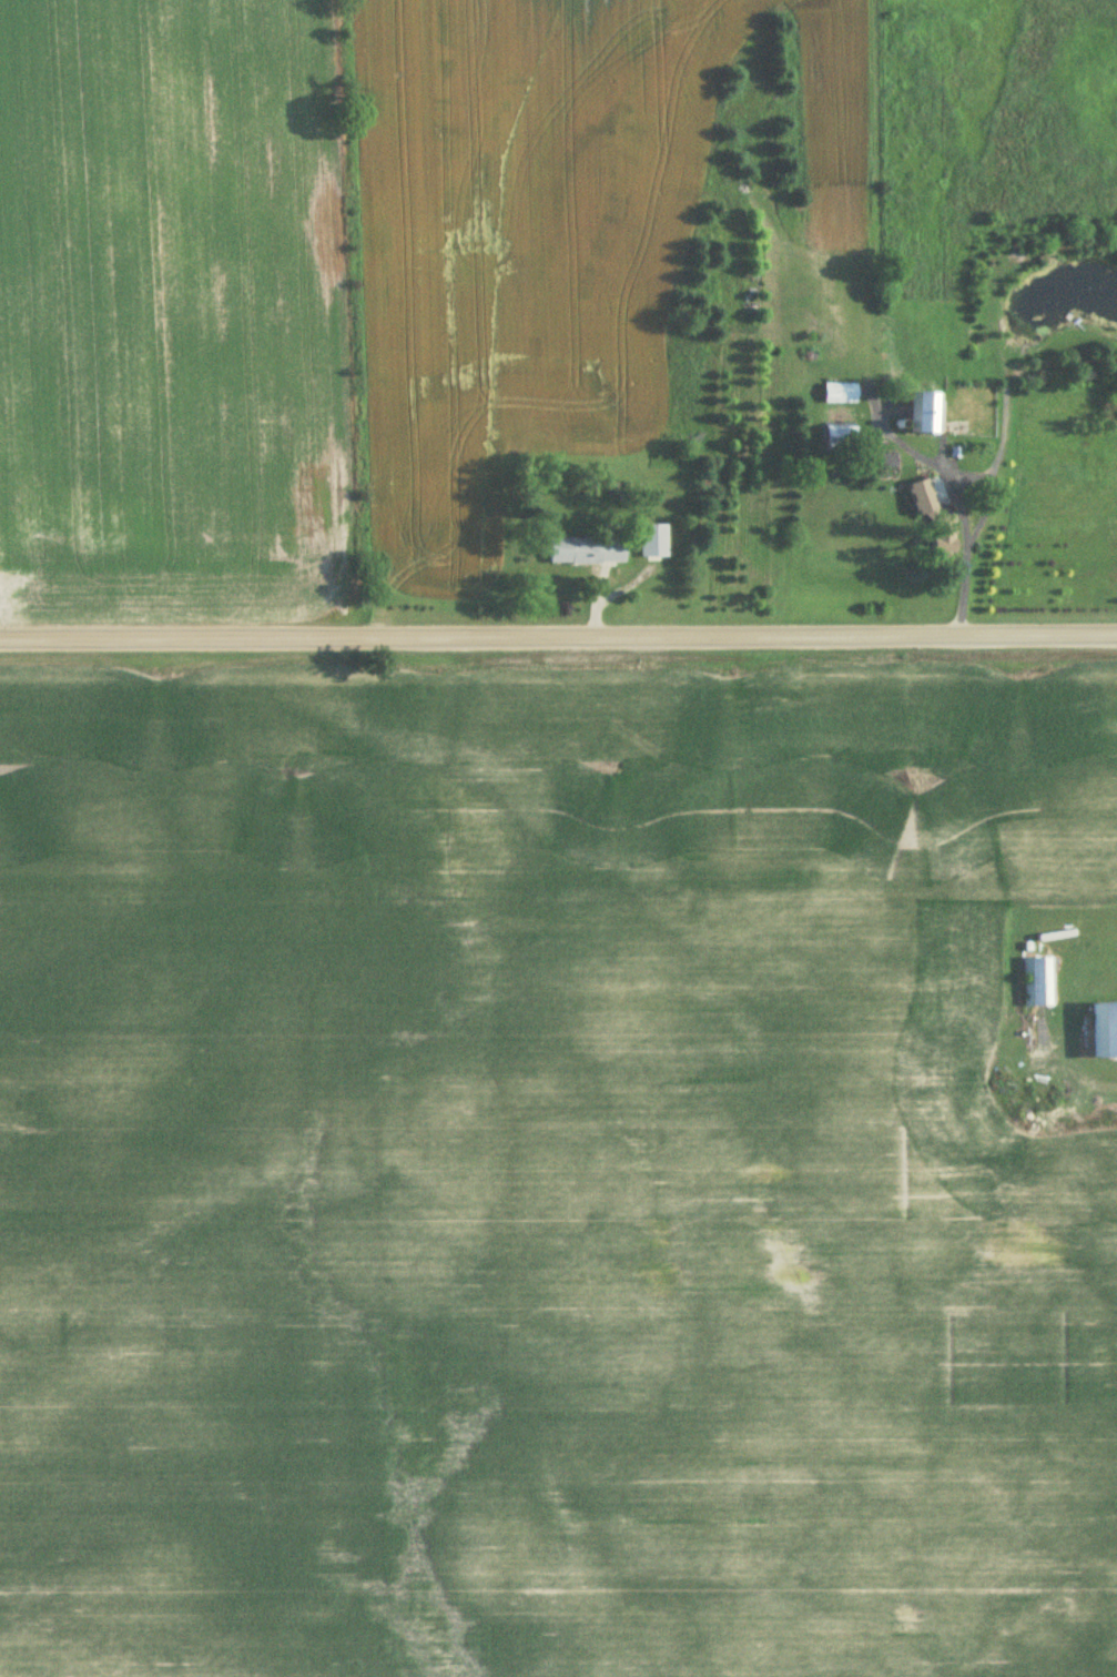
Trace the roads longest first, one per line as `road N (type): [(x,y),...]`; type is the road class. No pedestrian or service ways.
road 1 (residential): [(1116,638),(0,640)]

